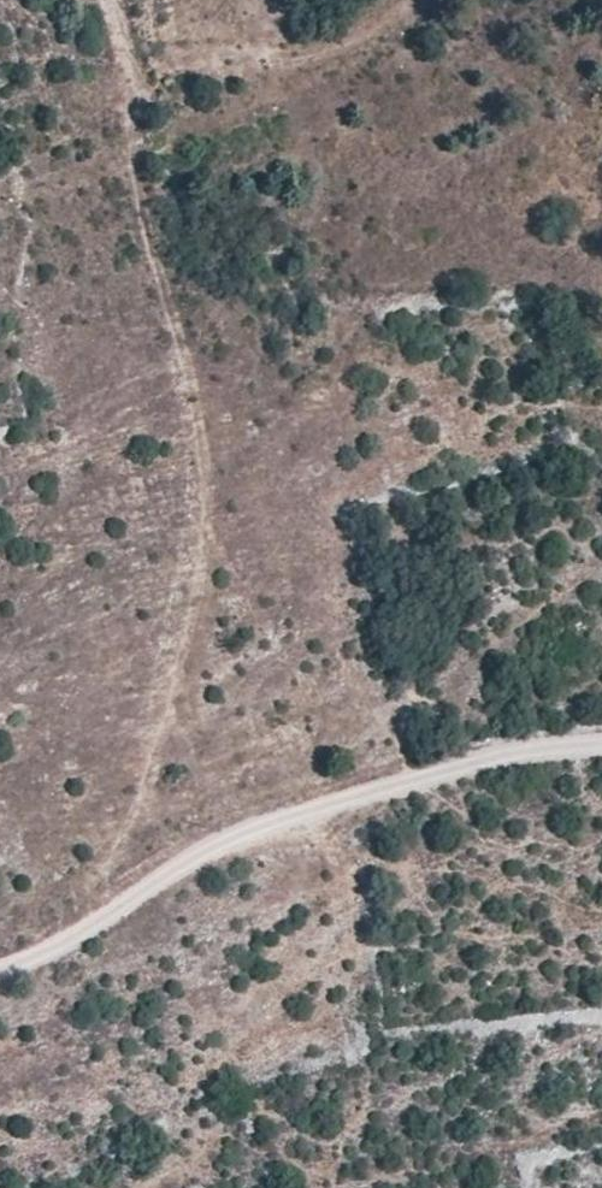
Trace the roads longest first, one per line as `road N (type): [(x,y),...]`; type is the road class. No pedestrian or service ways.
road 1 (track): [(116,909),(202,526),(193,402),(134,168),(120,30),(106,0)]
road 2 (track): [(601,739),(516,747),(307,805),(208,848),(32,964),(0,969)]
road 3 (track): [(124,72),(294,48),(424,0)]

